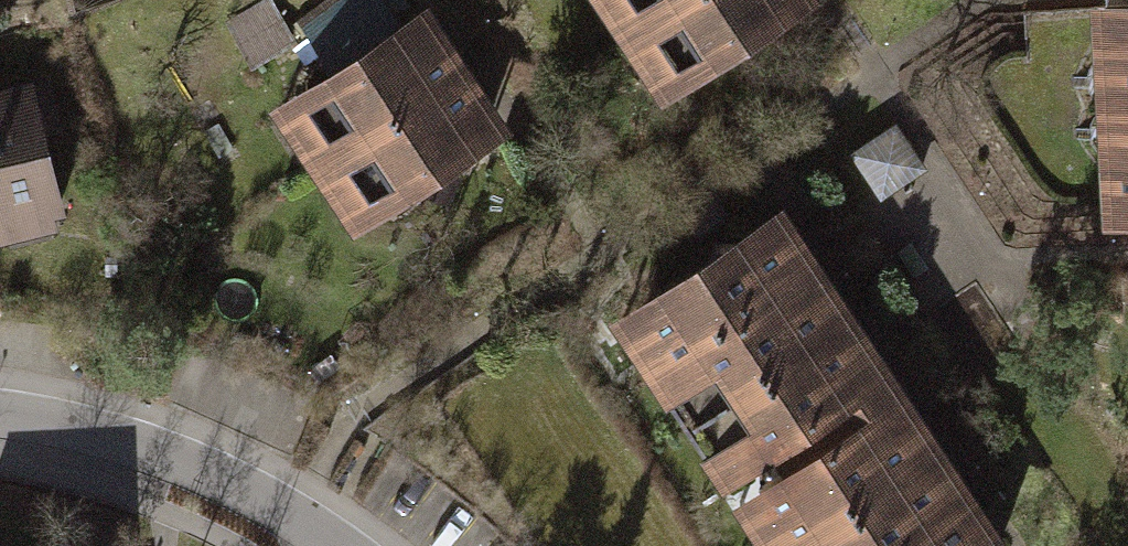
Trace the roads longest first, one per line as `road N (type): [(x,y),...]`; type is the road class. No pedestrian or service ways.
road 1 (residential): [(326,545),(174,456),(0,417)]

